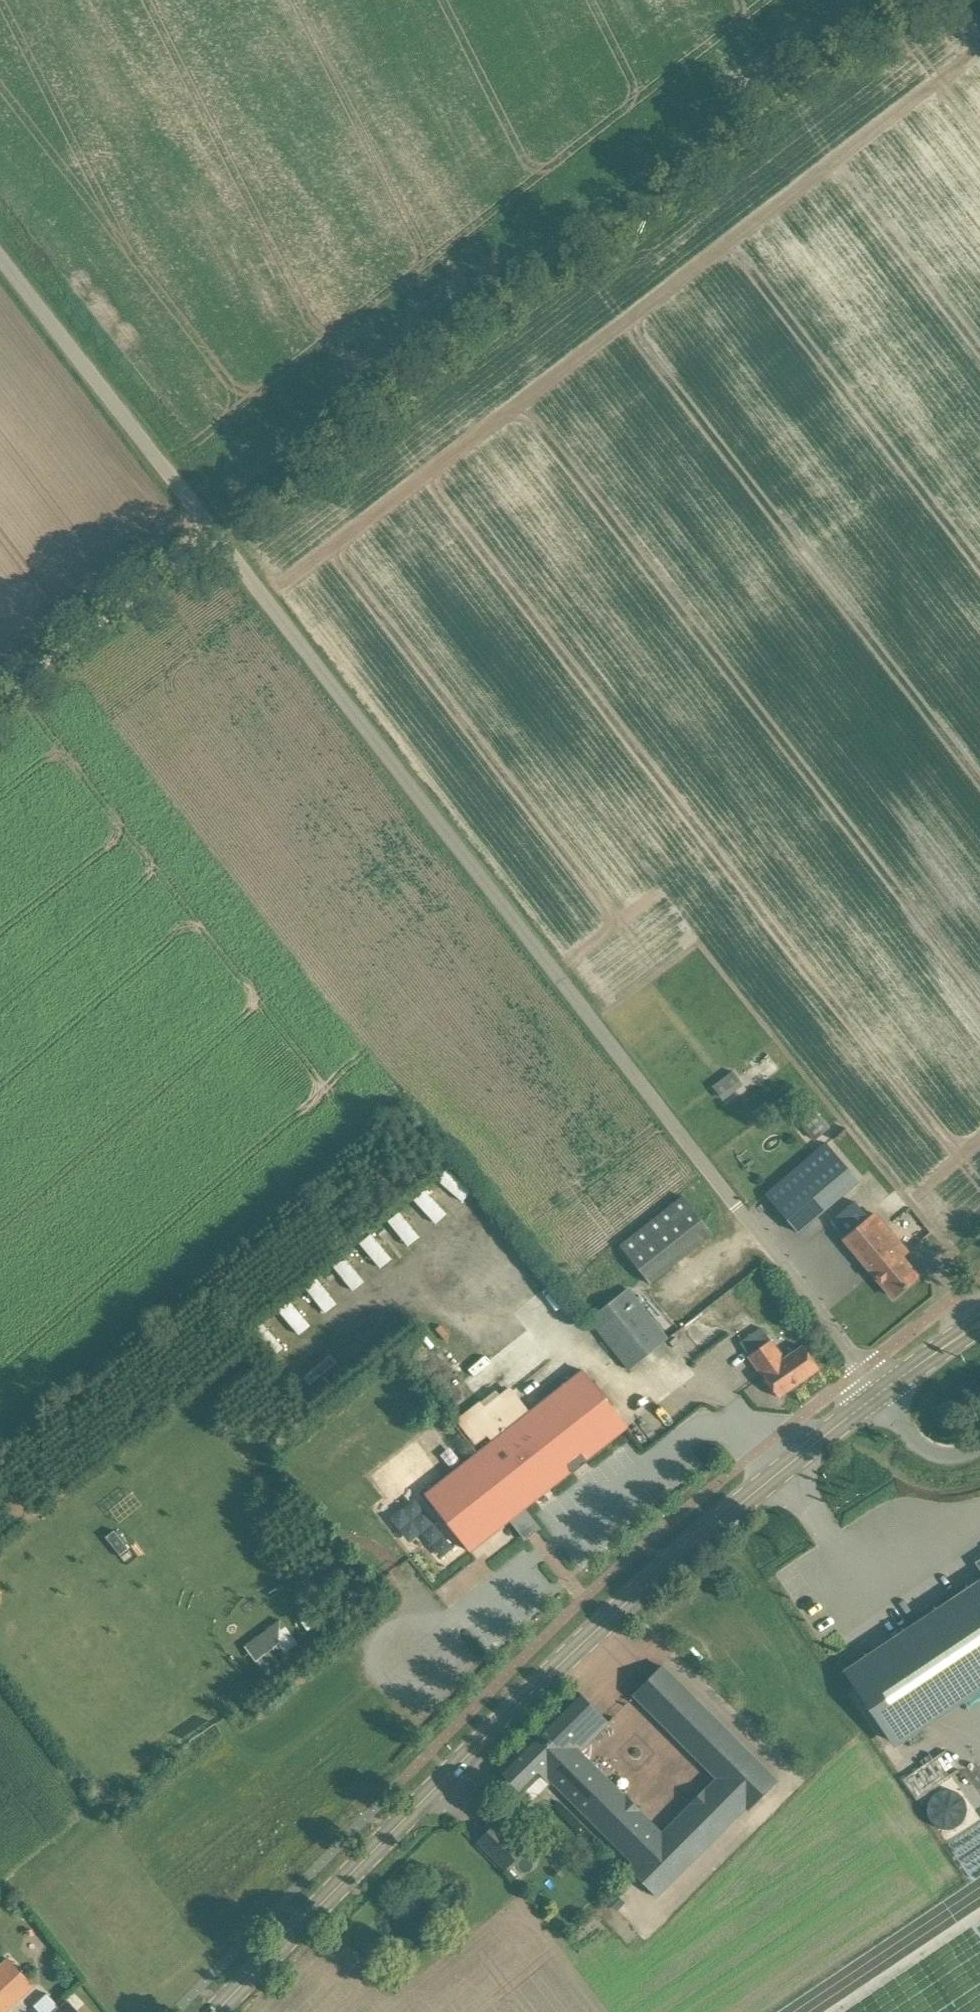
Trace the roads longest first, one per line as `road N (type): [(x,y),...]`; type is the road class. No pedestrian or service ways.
road 1 (unclassified): [(881,1396),(472,844),(0,257)]
road 2 (tertiary): [(219,2011),(625,1610),(881,1396)]
road 3 (track): [(912,0),(225,521)]
road 4 (track): [(214,530),(0,696)]
road 5 (unclassified): [(979,1446),(931,1453),(881,1396)]
road 6 (tertiary): [(881,1396),(979,1322)]

